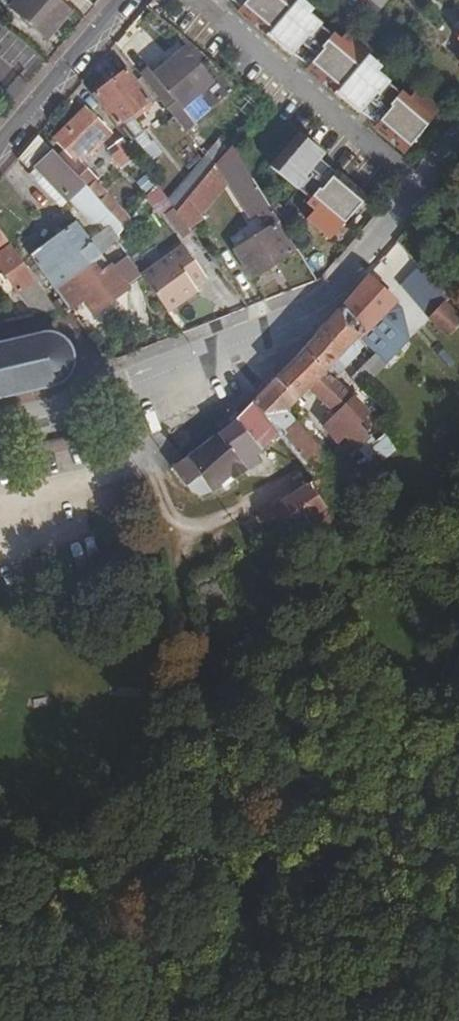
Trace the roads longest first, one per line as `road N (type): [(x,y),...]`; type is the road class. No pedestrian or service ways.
road 1 (tertiary): [(458,142),(330,291),(130,390)]
road 2 (residential): [(0,144),(120,0)]
road 3 (track): [(216,696),(174,535)]
road 4 (tertiary): [(130,390),(0,424)]
road 5 (residential): [(130,390),(150,459),(102,475)]

